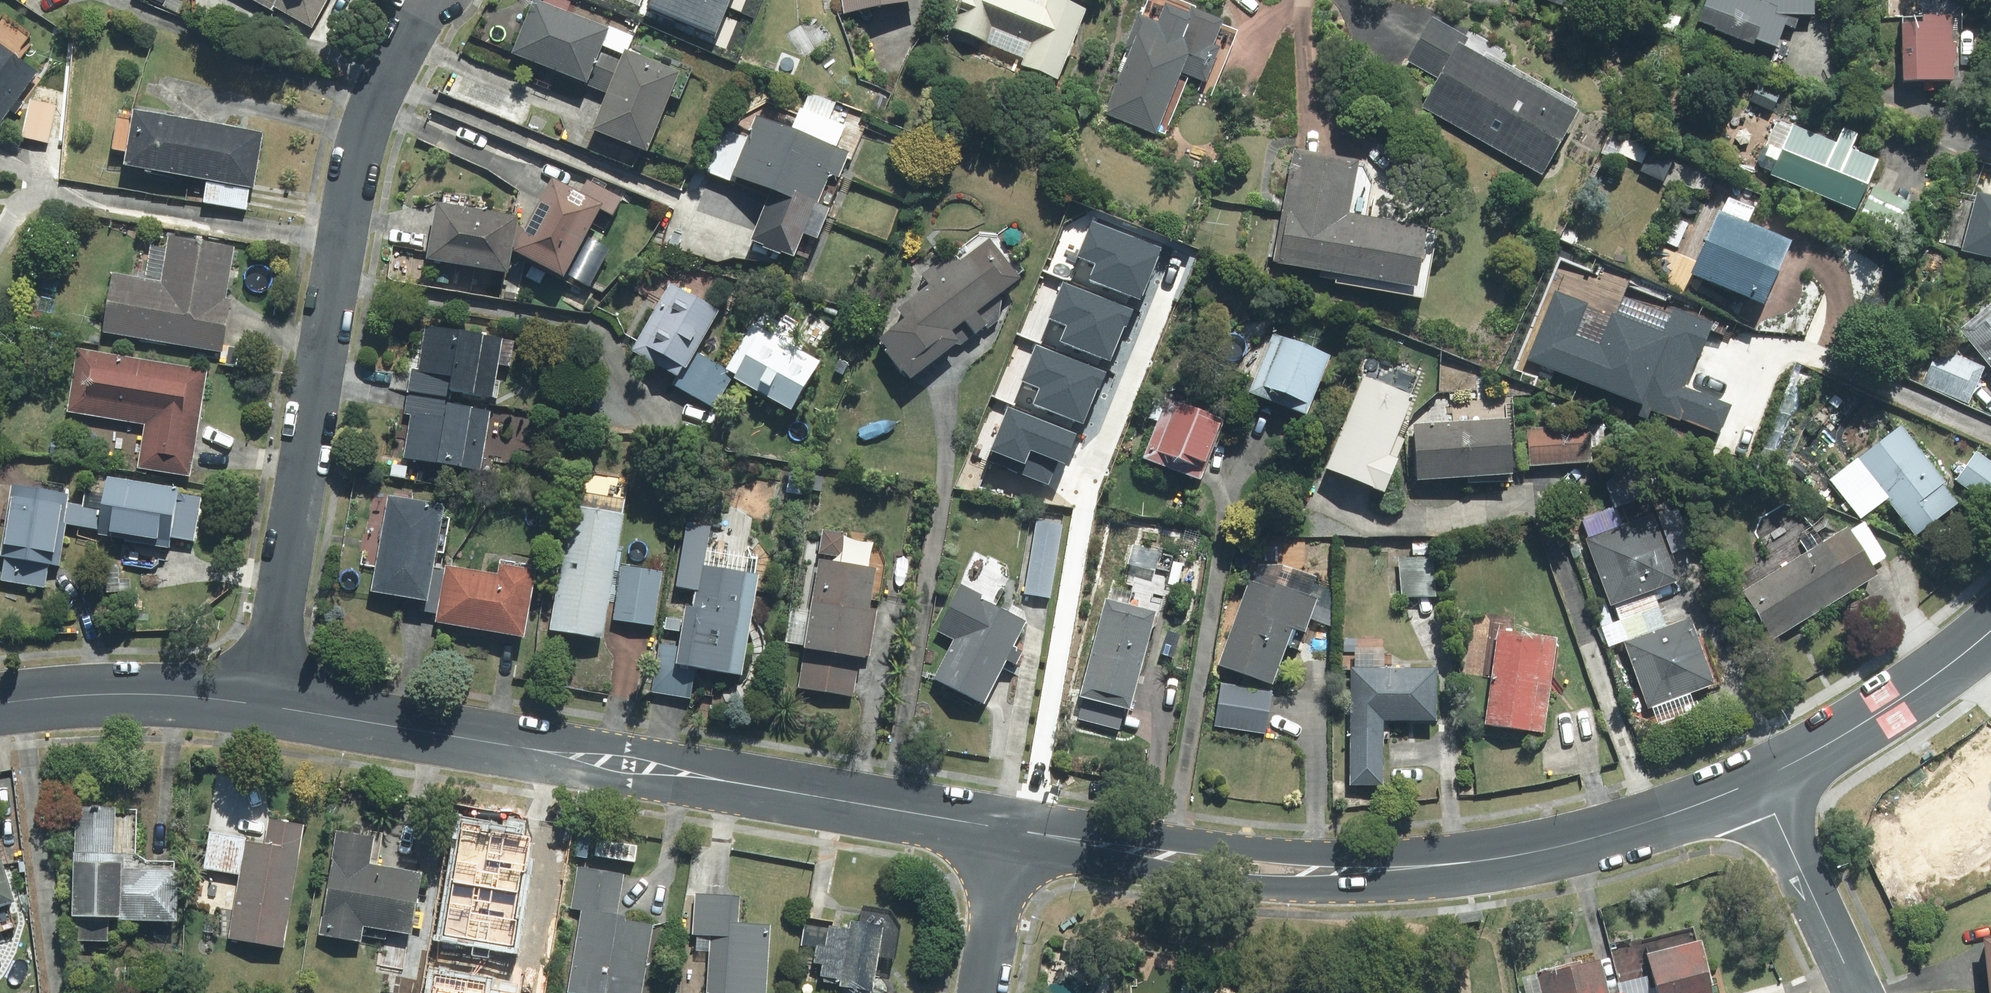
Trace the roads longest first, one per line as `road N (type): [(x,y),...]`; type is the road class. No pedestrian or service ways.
road 1 (tertiary): [(1006,828),(1267,871),(1446,868),(1658,821),(1758,780)]
road 2 (tertiary): [(259,703),(1006,828)]
road 3 (residential): [(428,0),(361,153),(259,703)]
road 4 (tertiary): [(1758,780),(1874,717),(1990,628)]
road 5 (tertiary): [(0,703),(156,693),(259,703)]
road 6 (residential): [(1758,780),(1858,992)]
road 7 (residential): [(978,992),(1006,828)]

